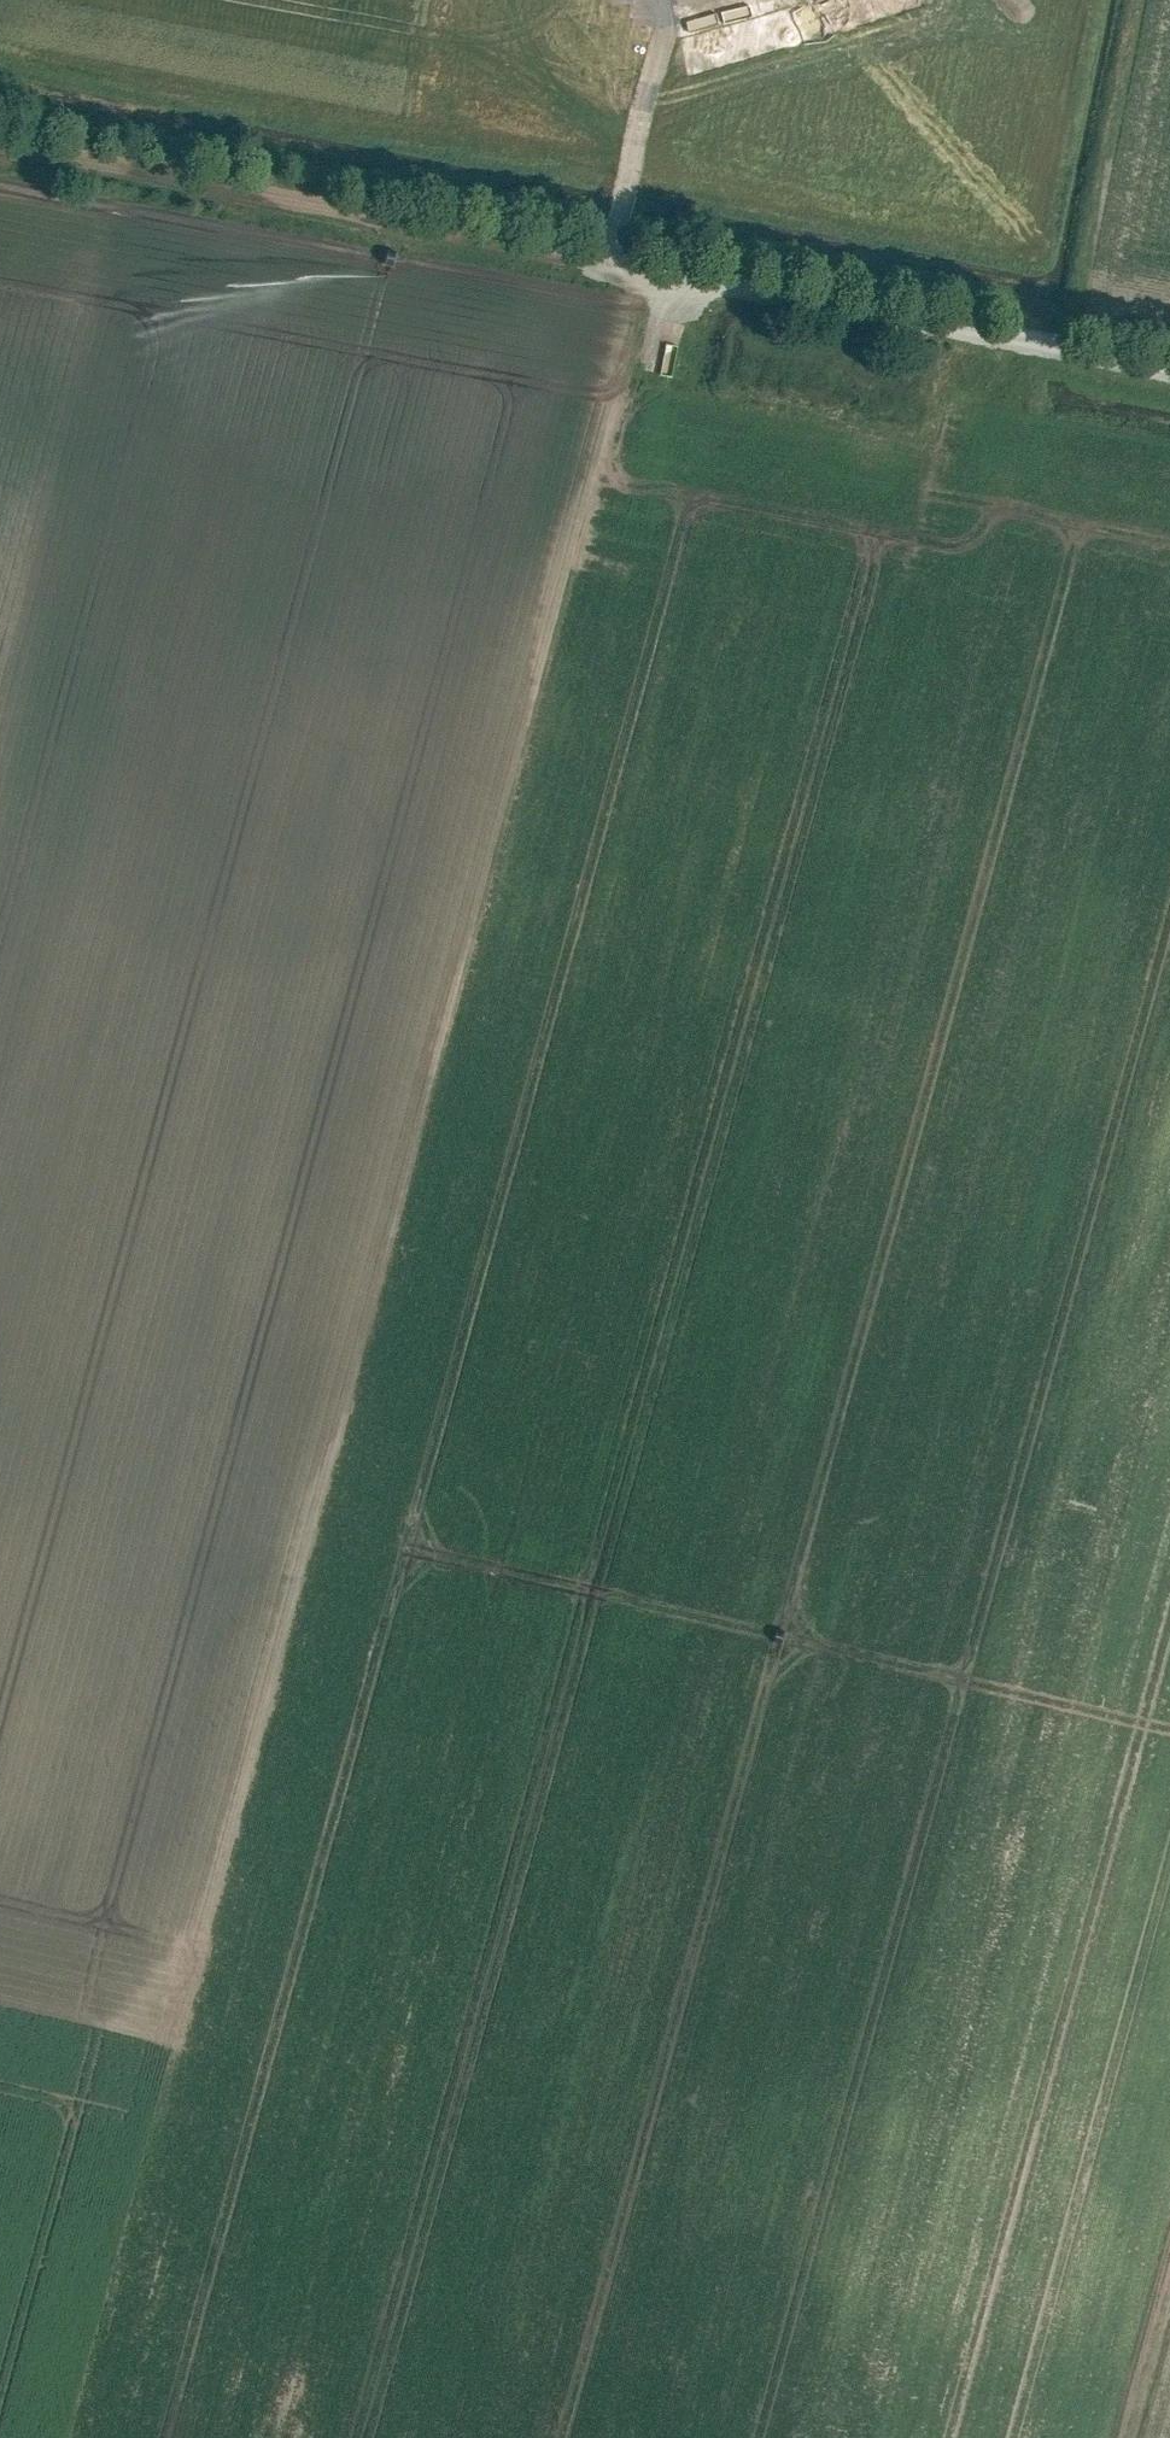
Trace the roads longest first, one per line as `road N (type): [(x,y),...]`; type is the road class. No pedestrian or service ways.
road 1 (unclassified): [(0,128),(1169,355)]
road 2 (track): [(1129,2437),(1169,2291)]

